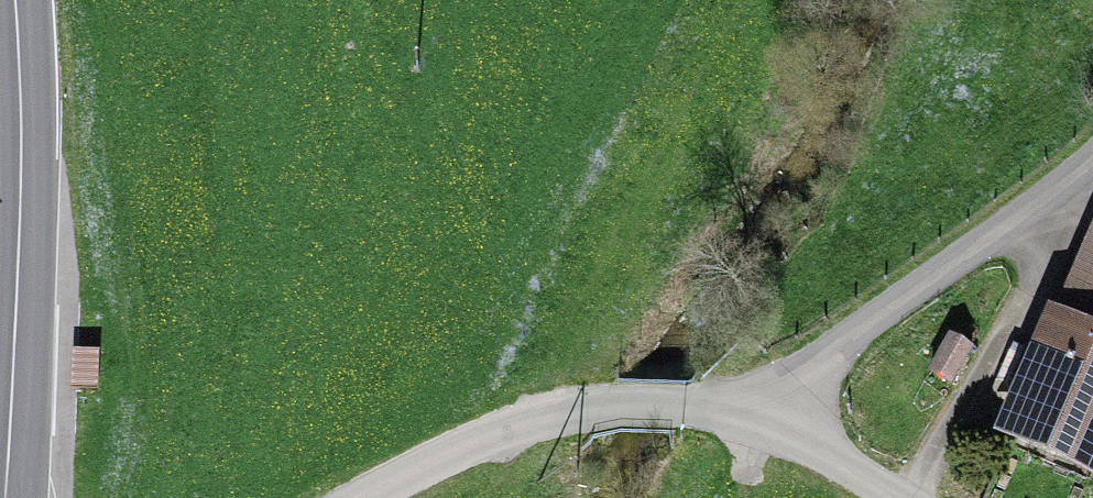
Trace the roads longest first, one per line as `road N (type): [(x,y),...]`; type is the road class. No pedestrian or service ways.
road 1 (secondary): [(15,0),(18,248),(6,497)]
road 2 (unclassified): [(754,412),(1092,159)]
road 3 (unclassified): [(362,497),(455,451),(547,418),(635,405),(754,412)]
road 4 (track): [(914,497),(1026,294),(1050,193)]
road 5 (unclassified): [(754,412),(896,497)]

